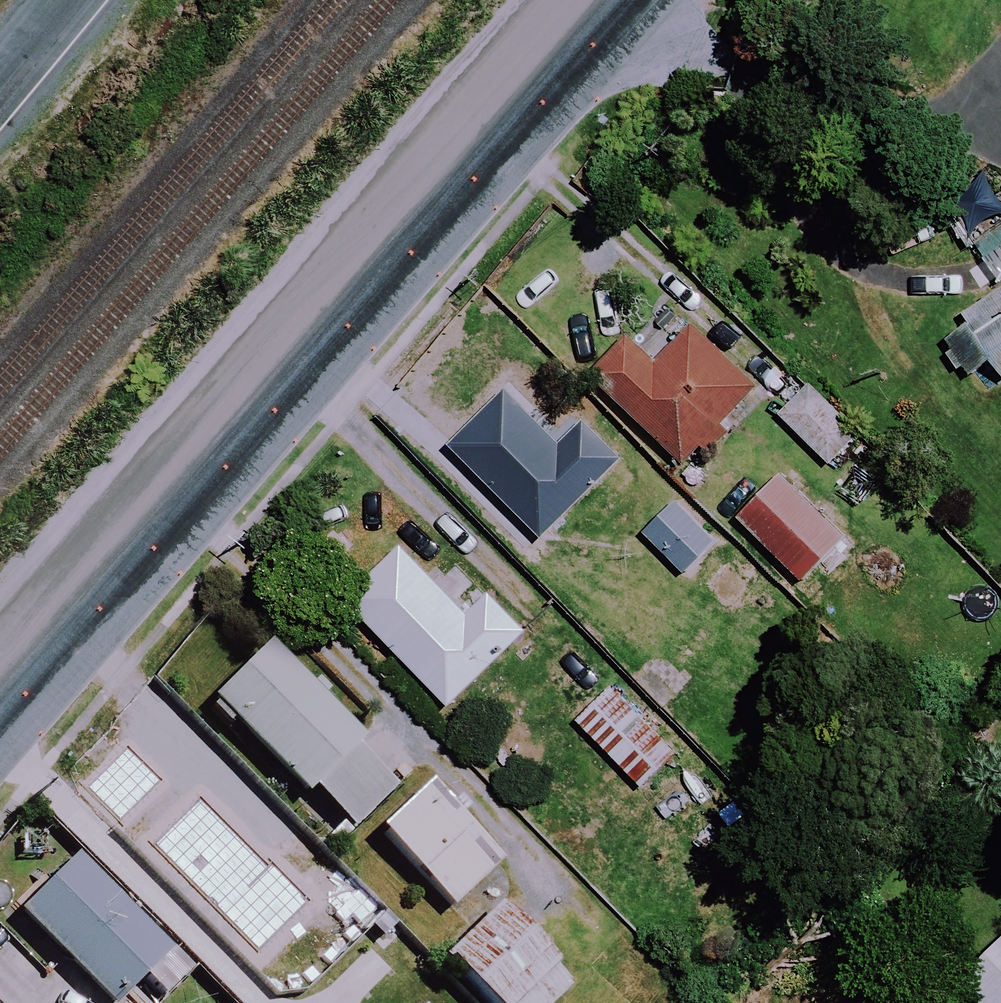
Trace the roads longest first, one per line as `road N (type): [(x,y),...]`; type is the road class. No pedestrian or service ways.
road 1 (secondary): [(0,700),(610,0)]

